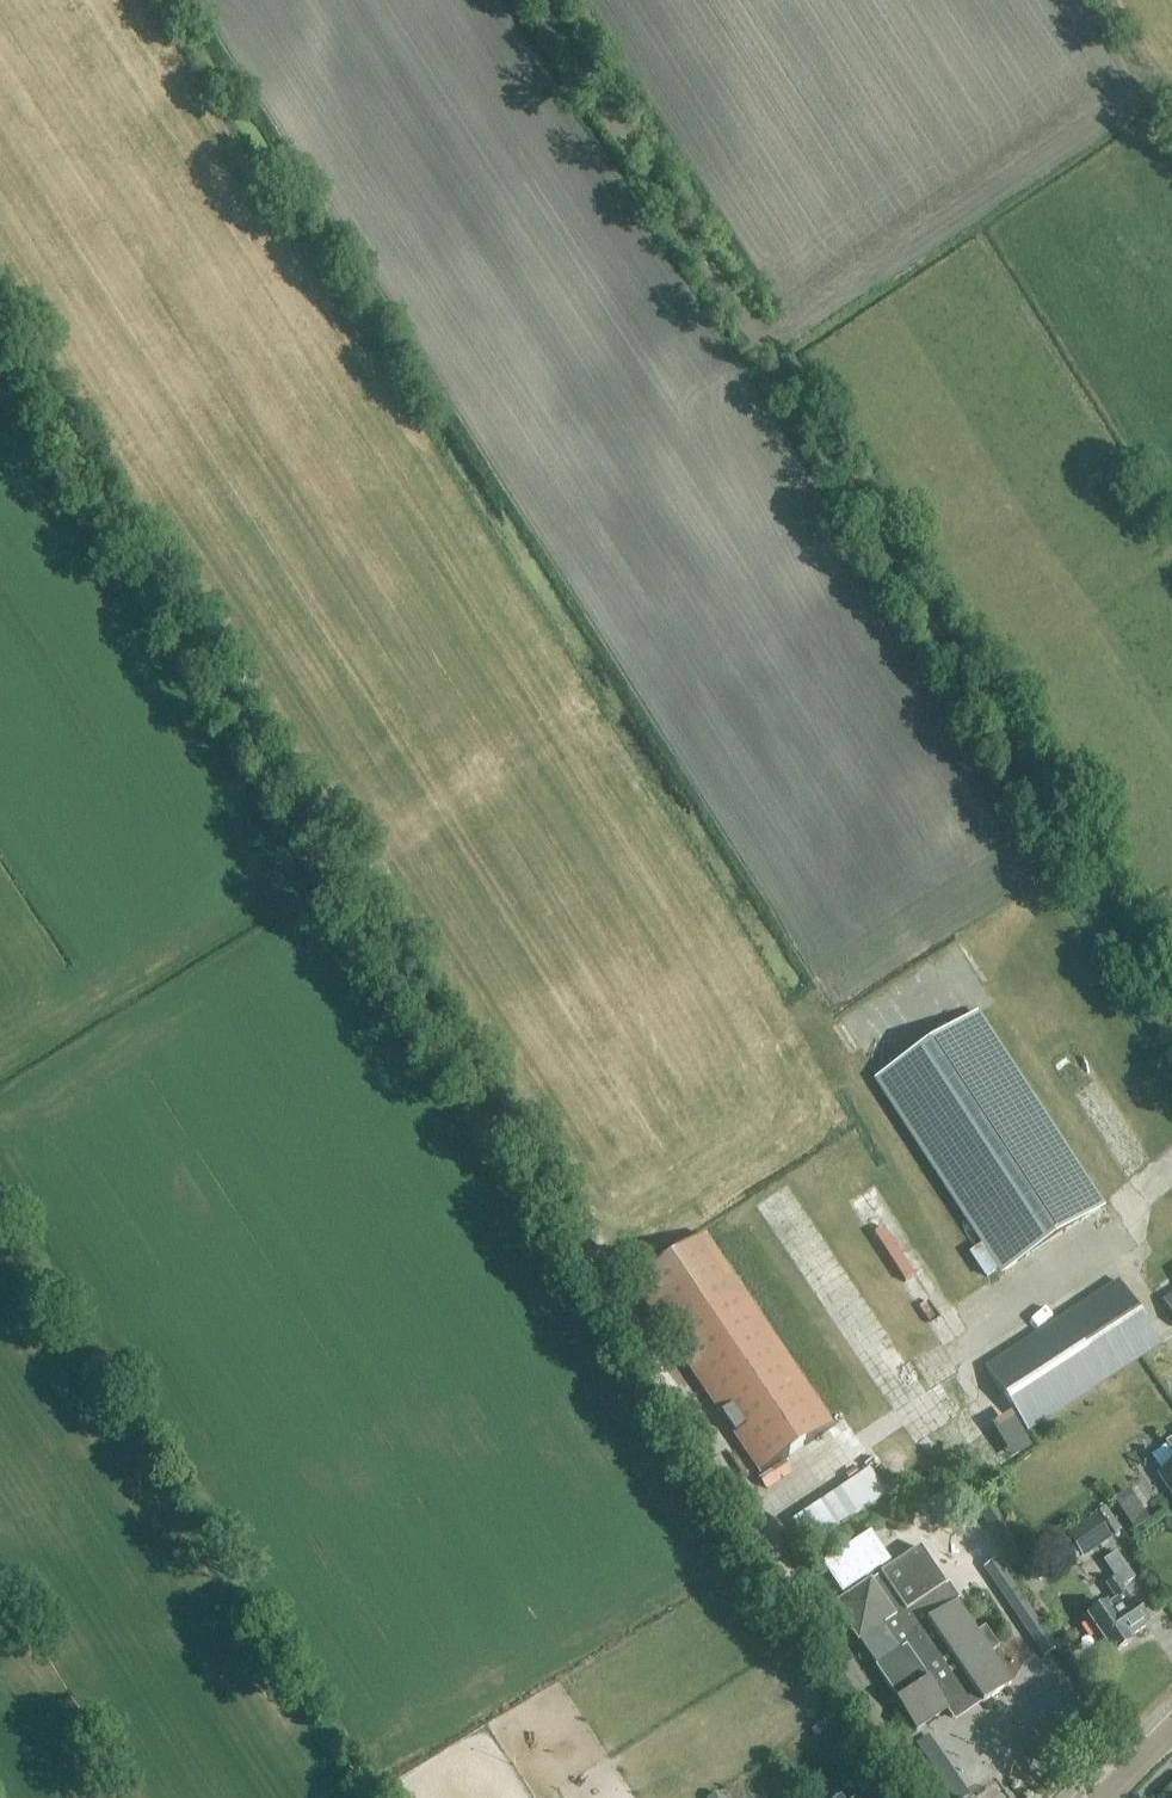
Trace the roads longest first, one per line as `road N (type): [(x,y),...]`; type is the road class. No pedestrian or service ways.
road 1 (track): [(606,1291),(0,344)]

